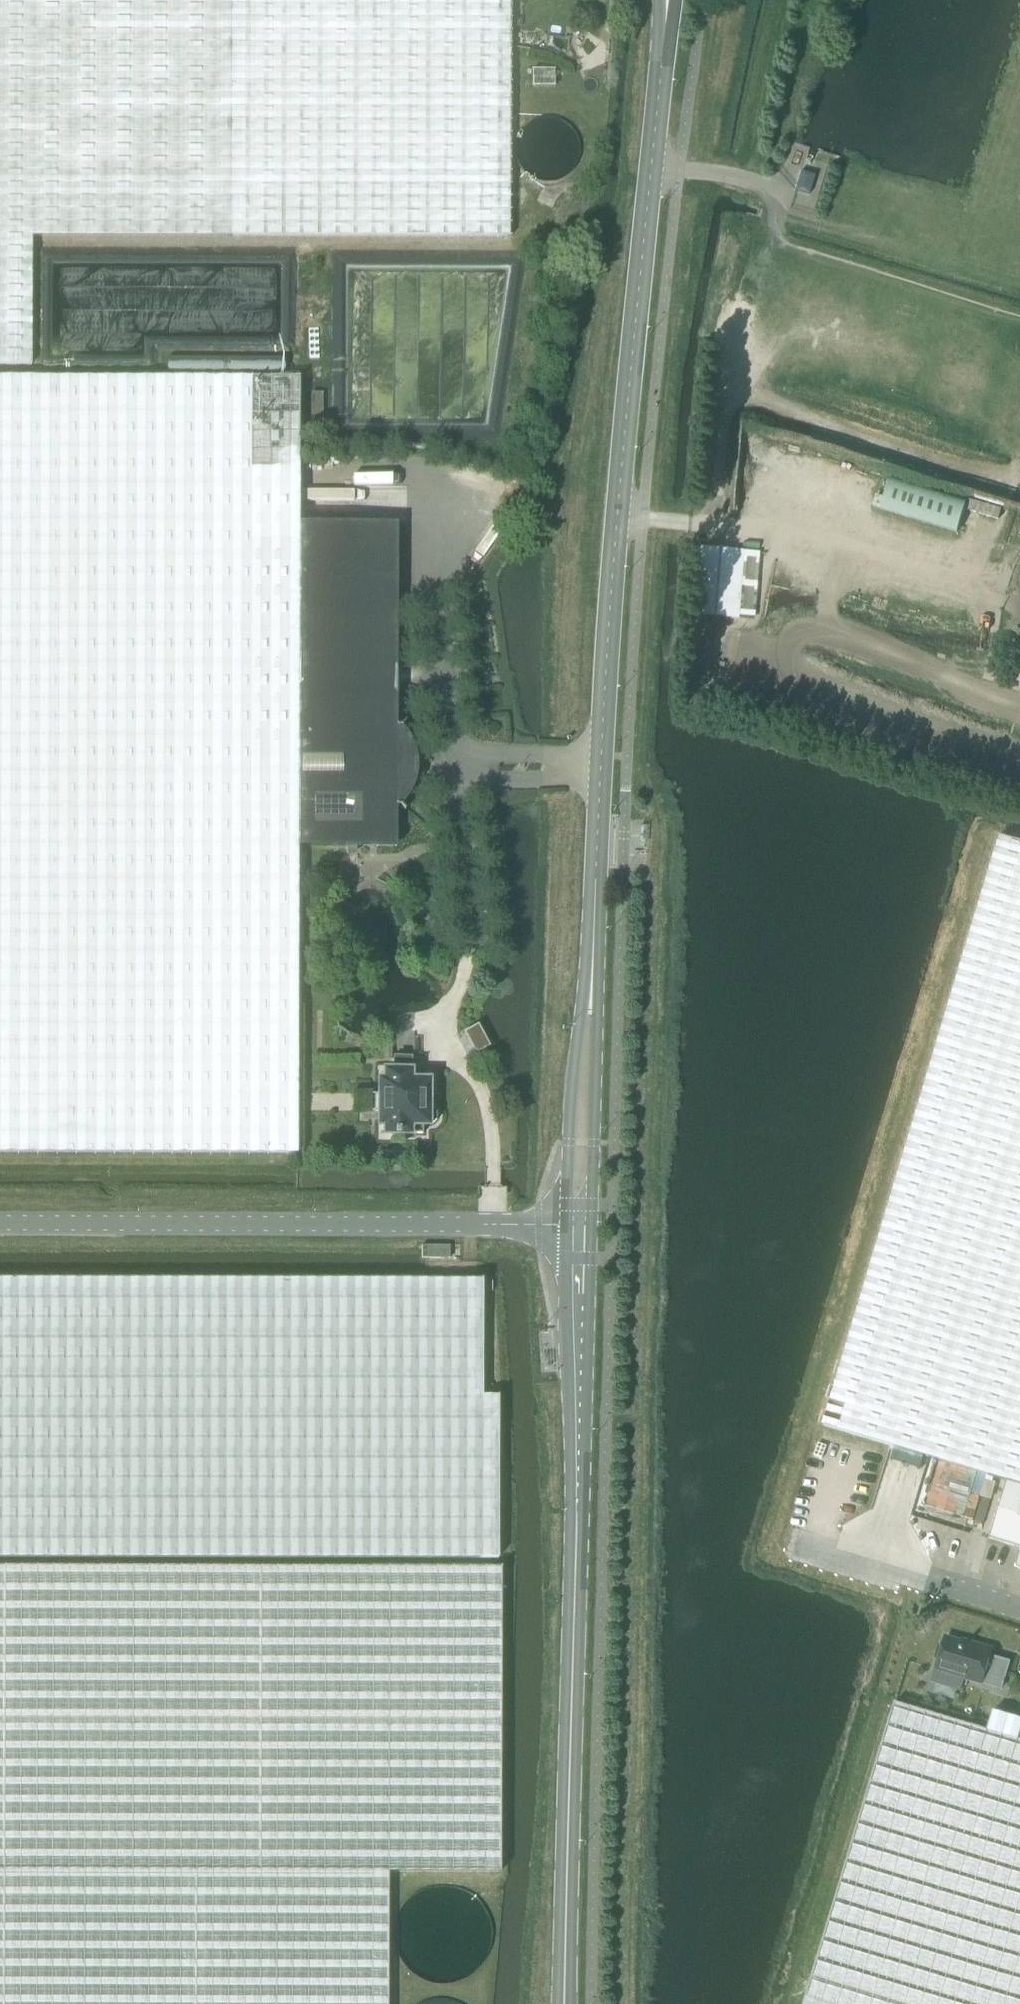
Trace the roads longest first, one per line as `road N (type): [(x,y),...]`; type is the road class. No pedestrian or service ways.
road 1 (tertiary): [(591,999),(617,515),(663,59)]
road 2 (tertiary): [(563,2003),(579,1221)]
road 3 (unclassified): [(0,1222),(579,1221)]
road 4 (tertiary): [(591,999),(571,1092),(568,1176),(579,1221)]
road 5 (tertiary): [(579,1221),(591,1176),(591,999)]
road 6 (track): [(653,160),(782,188),(776,222)]

